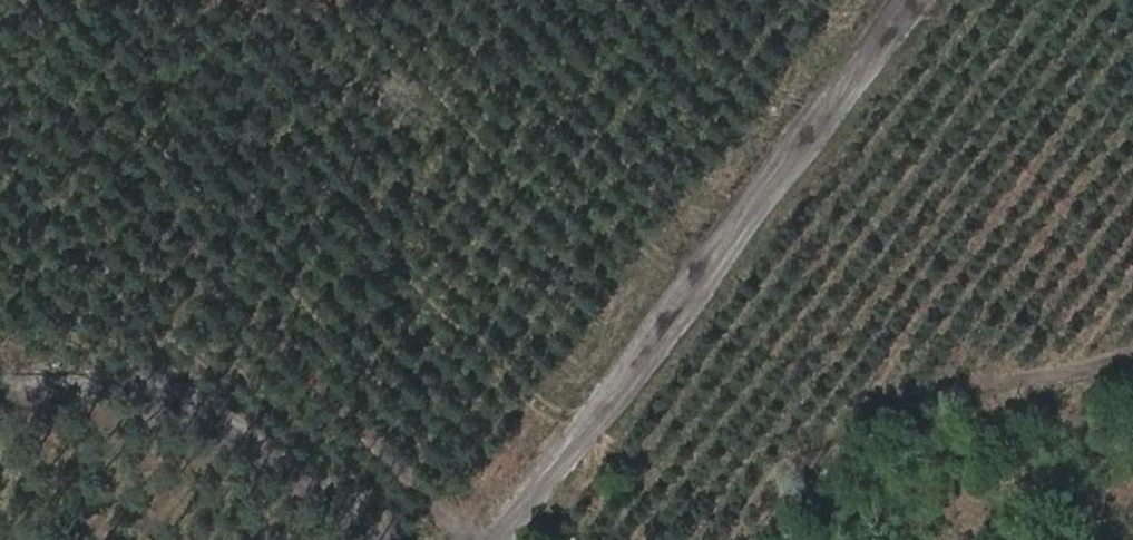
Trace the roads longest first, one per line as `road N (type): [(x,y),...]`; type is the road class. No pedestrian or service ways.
road 1 (track): [(502,539),(906,0)]

